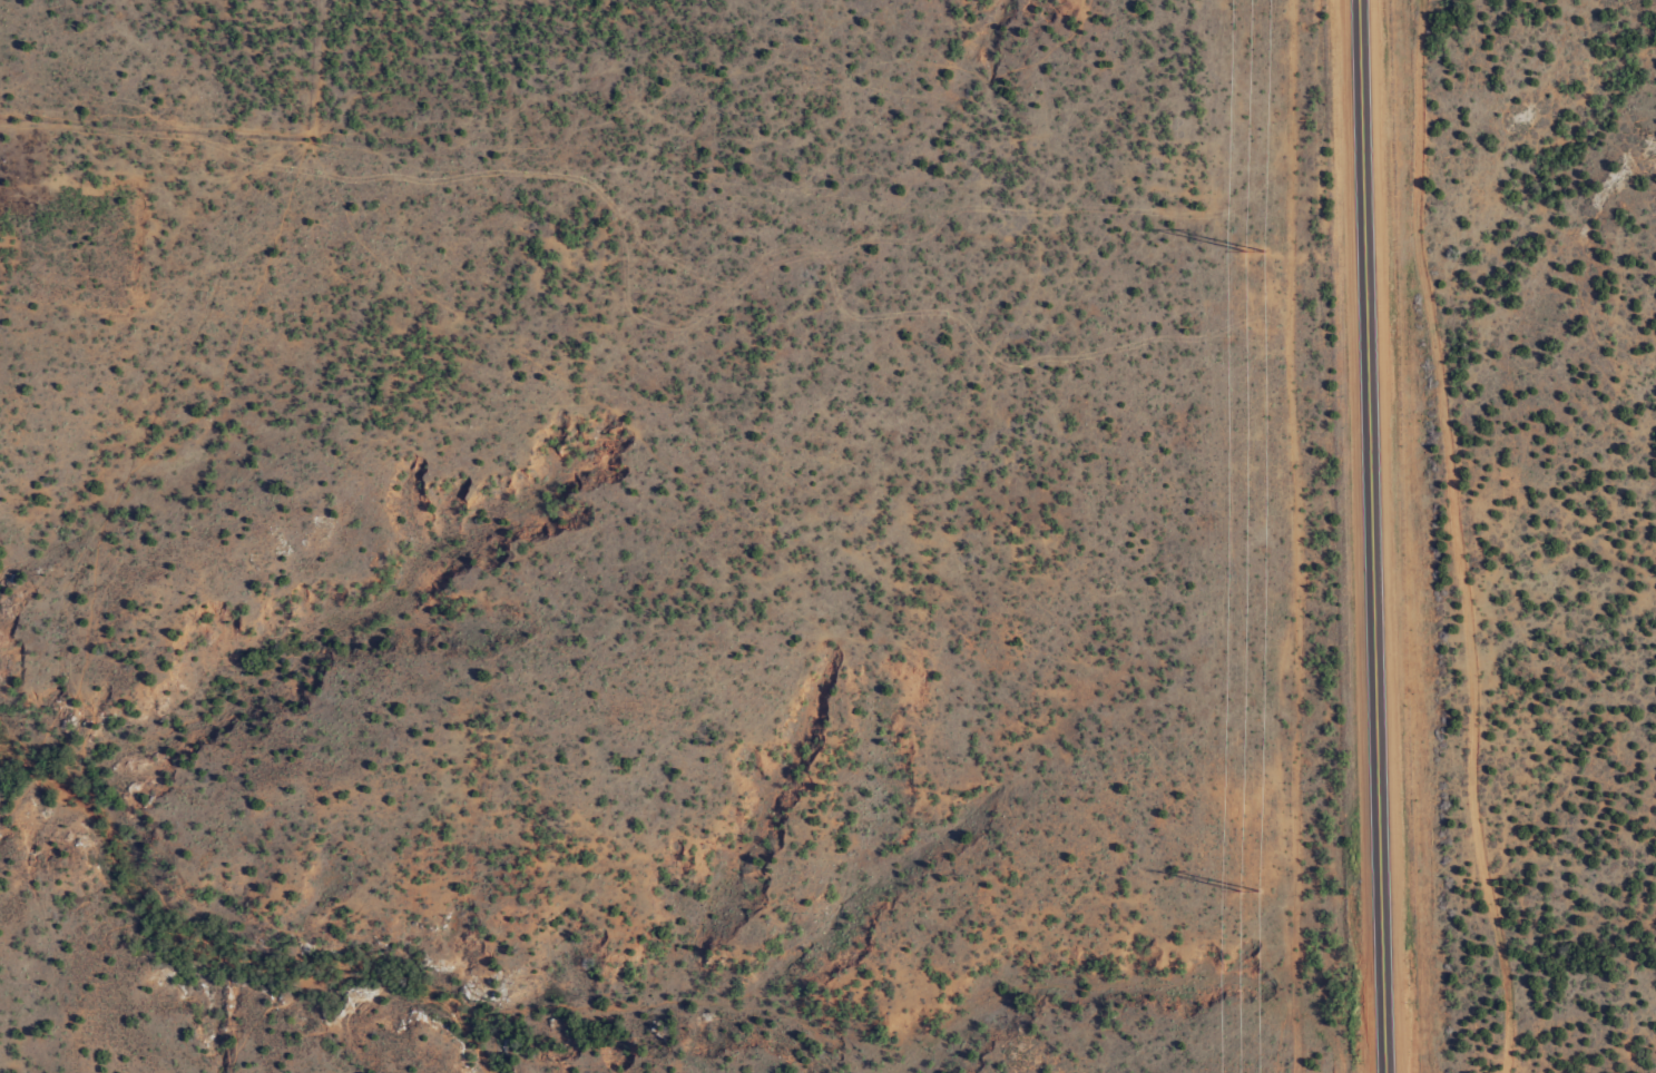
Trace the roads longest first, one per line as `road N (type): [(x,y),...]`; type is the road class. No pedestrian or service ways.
road 1 (secondary): [(1357,0),(1383,1072)]

